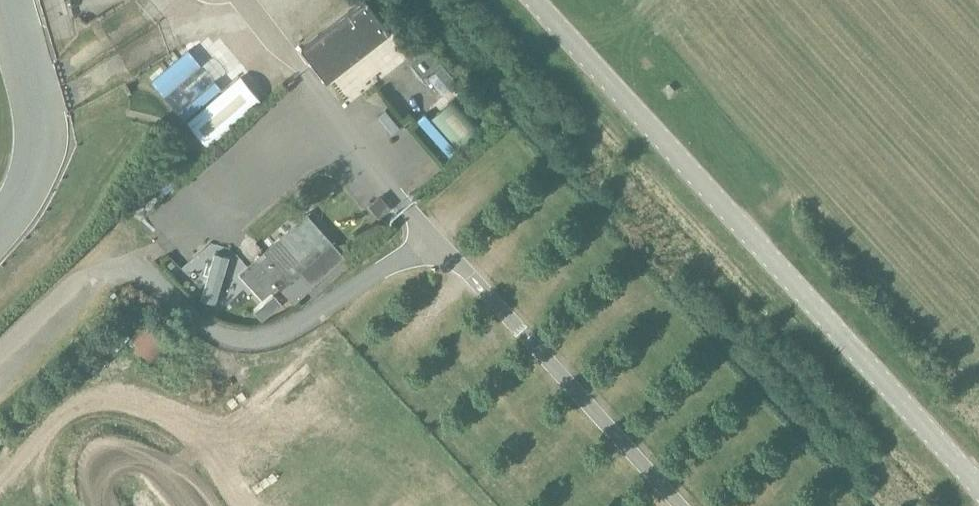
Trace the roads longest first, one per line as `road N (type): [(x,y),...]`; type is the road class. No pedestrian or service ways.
road 1 (unclassified): [(678,505),(425,233),(296,333),(243,343),(207,325),(162,284),(124,271)]
road 2 (unclassified): [(978,489),(535,0)]
road 3 (track): [(213,445),(182,423),(106,394),(54,417),(15,461),(0,496)]
road 4 (track): [(537,226),(406,343)]
road 5 (track): [(450,385),(580,278)]
road 6 (track): [(169,0),(61,77)]
road 7 (track): [(282,0),(236,25),(170,41)]

